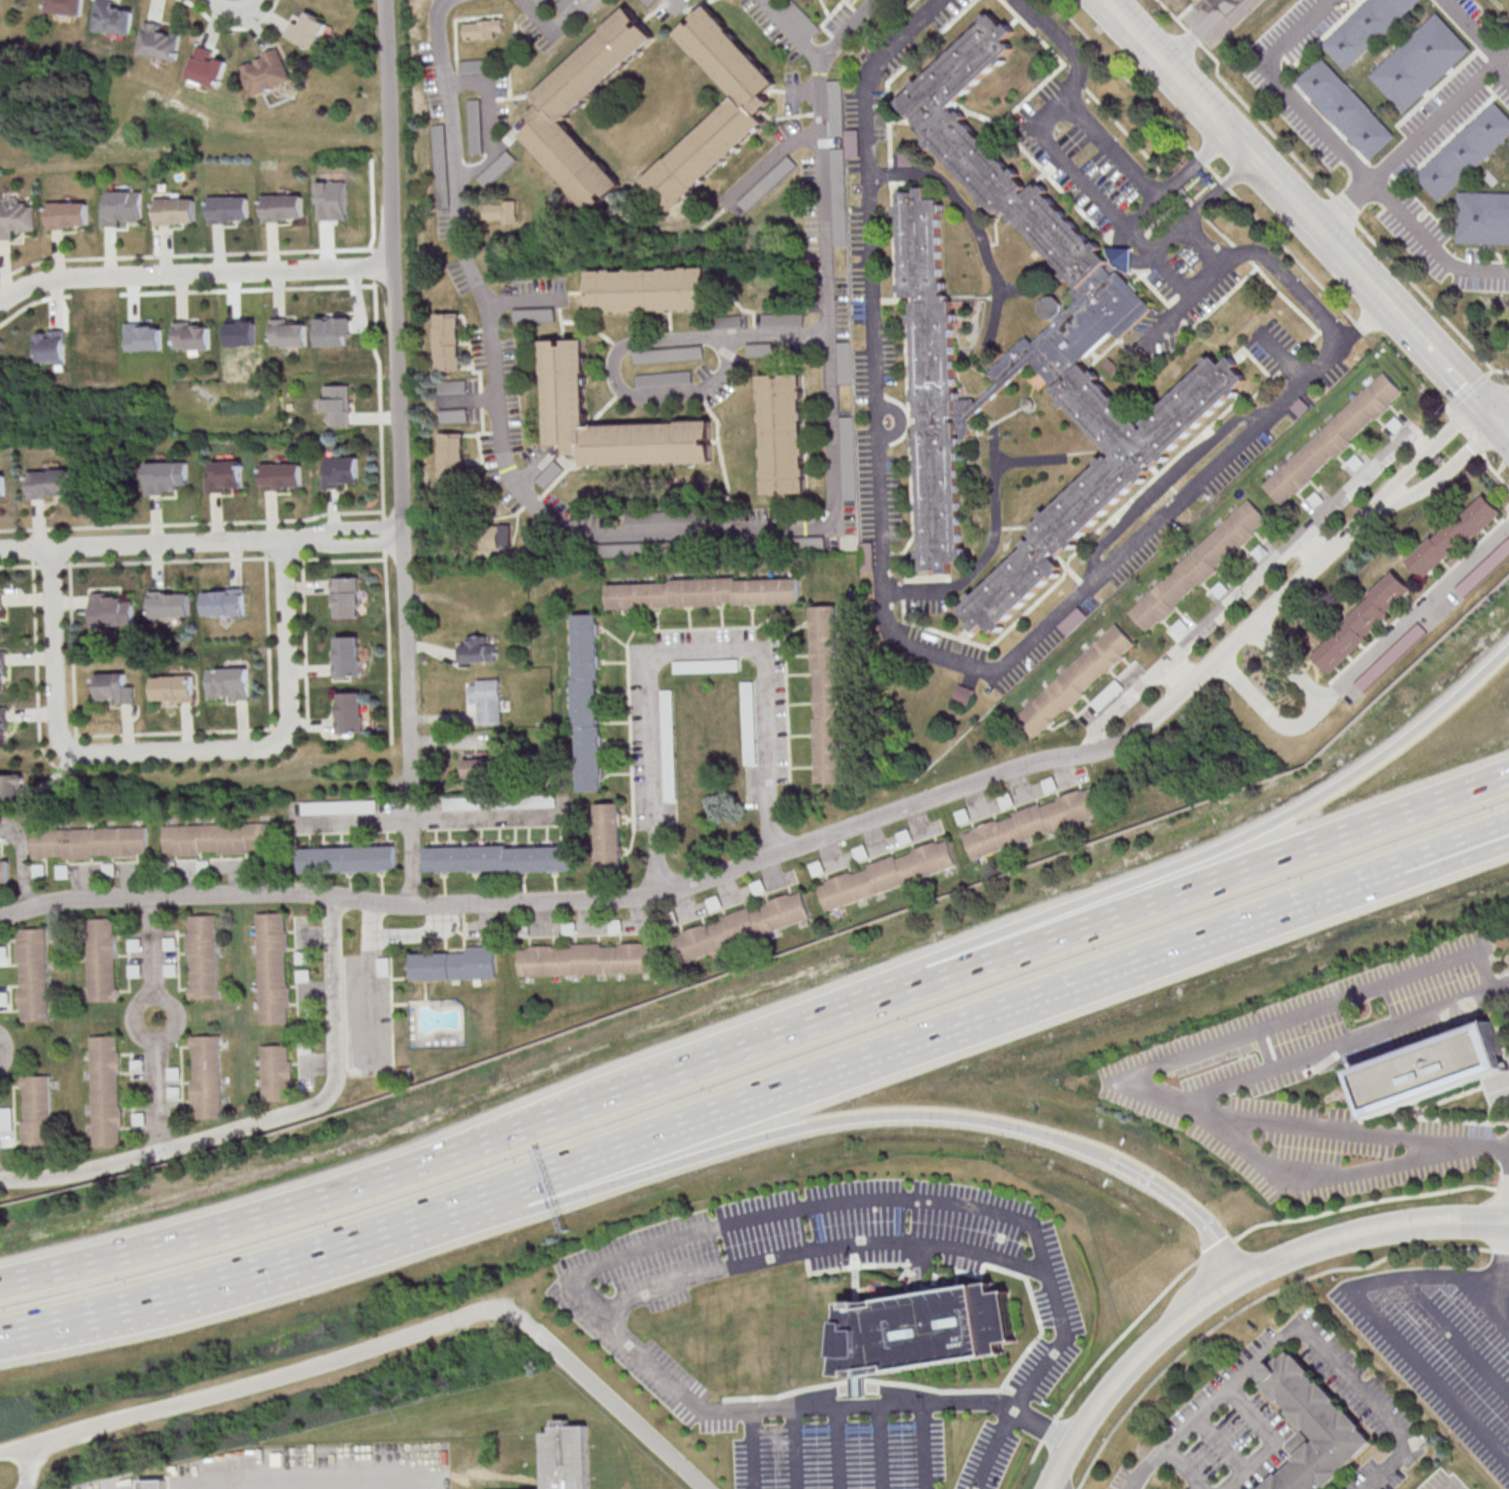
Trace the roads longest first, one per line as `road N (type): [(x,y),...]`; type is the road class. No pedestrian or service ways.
road 1 (motorway): [(0,1345),(207,1312),(839,1120),(965,1119),(1111,1157)]
road 2 (motorway): [(337,1248),(1376,877)]
road 3 (motorway): [(1508,647),(1365,766),(1243,837),(686,1049),(532,1125)]
road 4 (motorway): [(772,1039),(347,1190),(0,1283)]
road 5 (residential): [(414,773),(386,0)]
road 6 (motorway): [(1508,775),(905,992)]
road 7 (residential): [(52,551),(54,740),(63,750),(256,750),(280,748),(292,729),(285,543)]
road 8 (residential): [(0,552),(407,539)]
road 9 (residential): [(397,264),(28,284),(0,301)]
road 10 (secondary): [(1360,269),(1107,0)]
road 11 (motorway): [(36,1329),(337,1248)]
road 12 (tertiary): [(1048,1488),(1089,1420),(1141,1357),(1245,1275)]
road 13 (tertiary): [(1245,1275),(1345,1237),(1413,1224),(1508,1223)]
road 14 (motorway): [(1111,1157),(1201,1217),(1245,1275)]
road 15 (motorway): [(1376,877),(1400,860),(1508,821)]
road 16 (motorway): [(905,992),(772,1039)]
road 17 (motorway): [(1376,877),(1407,879),(1508,843)]
road 18 (secondary): [(1482,400),(1389,299)]

